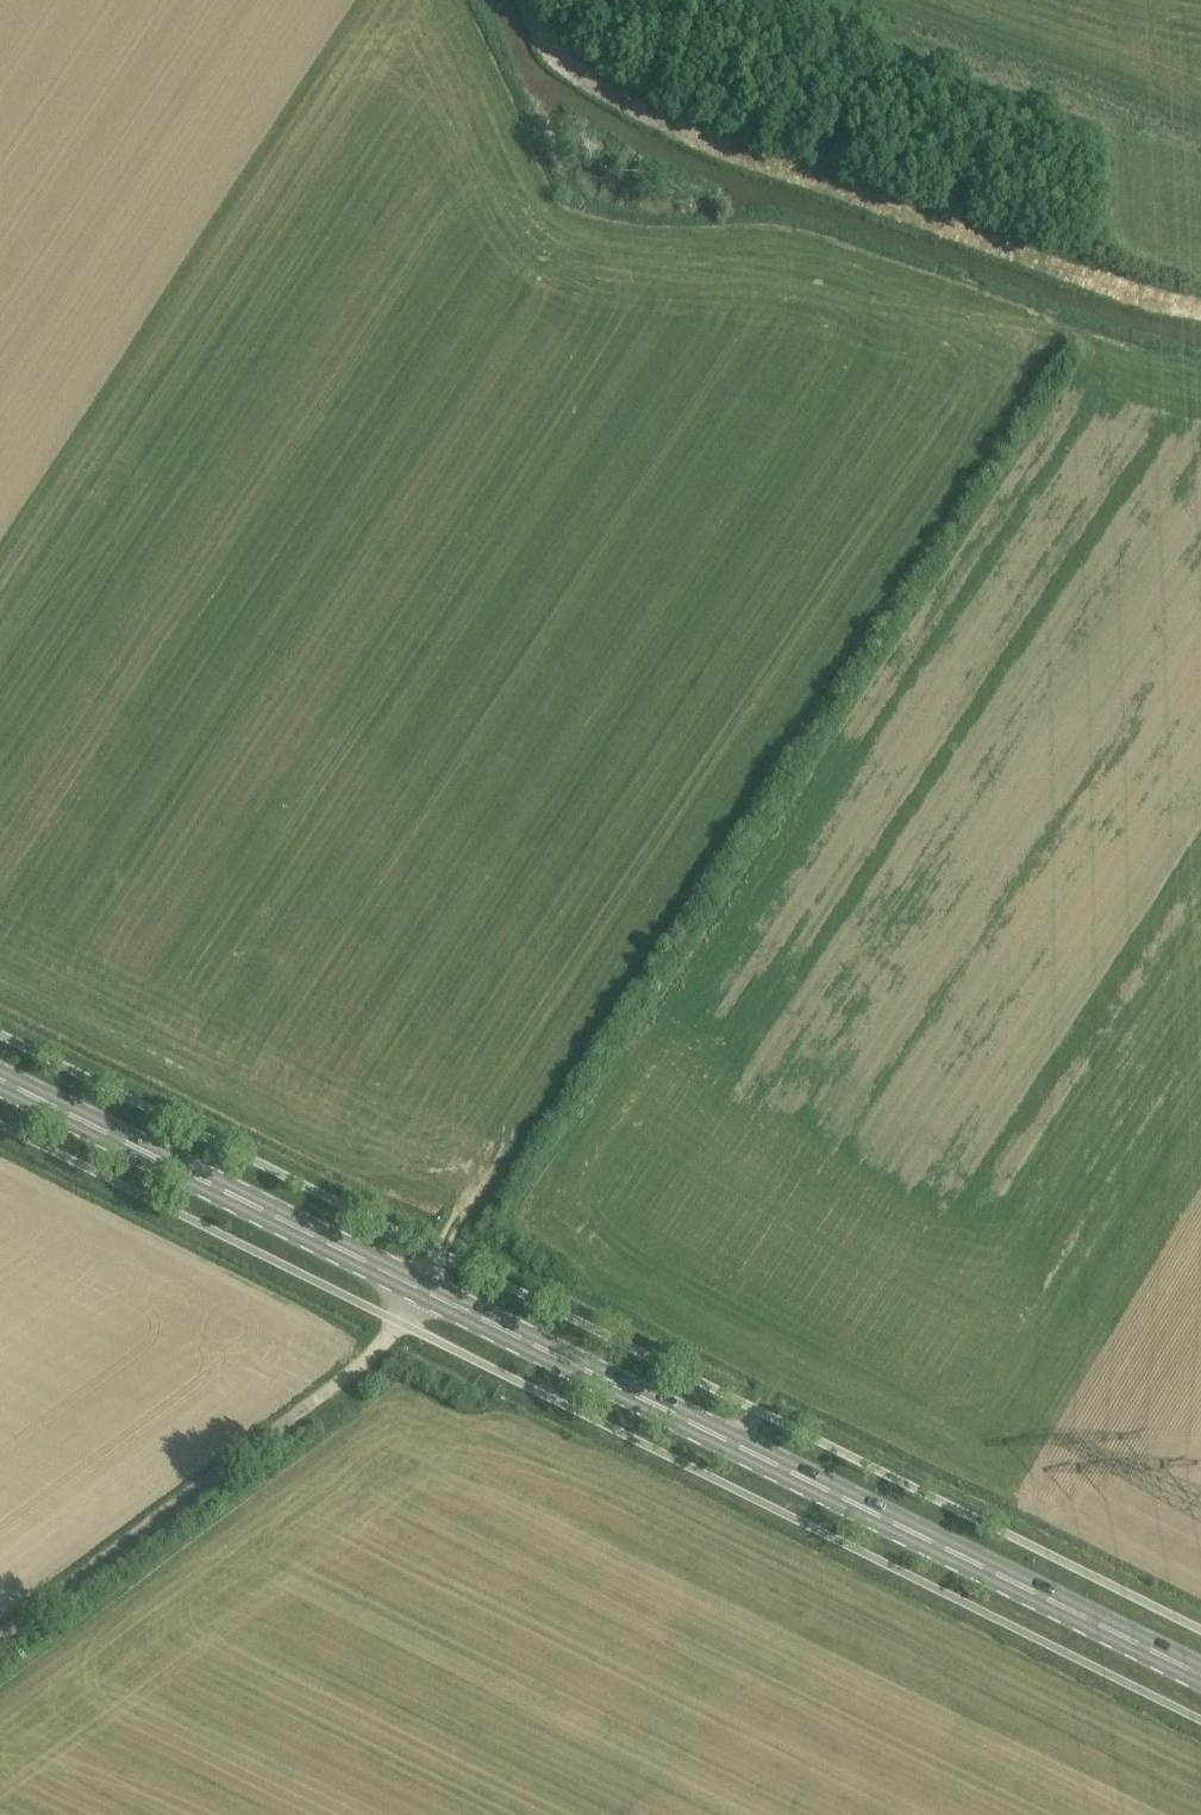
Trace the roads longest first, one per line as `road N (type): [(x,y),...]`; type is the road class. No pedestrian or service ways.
road 1 (primary): [(1200,1675),(0,1079)]
road 2 (unclassified): [(243,1455),(0,1633)]

